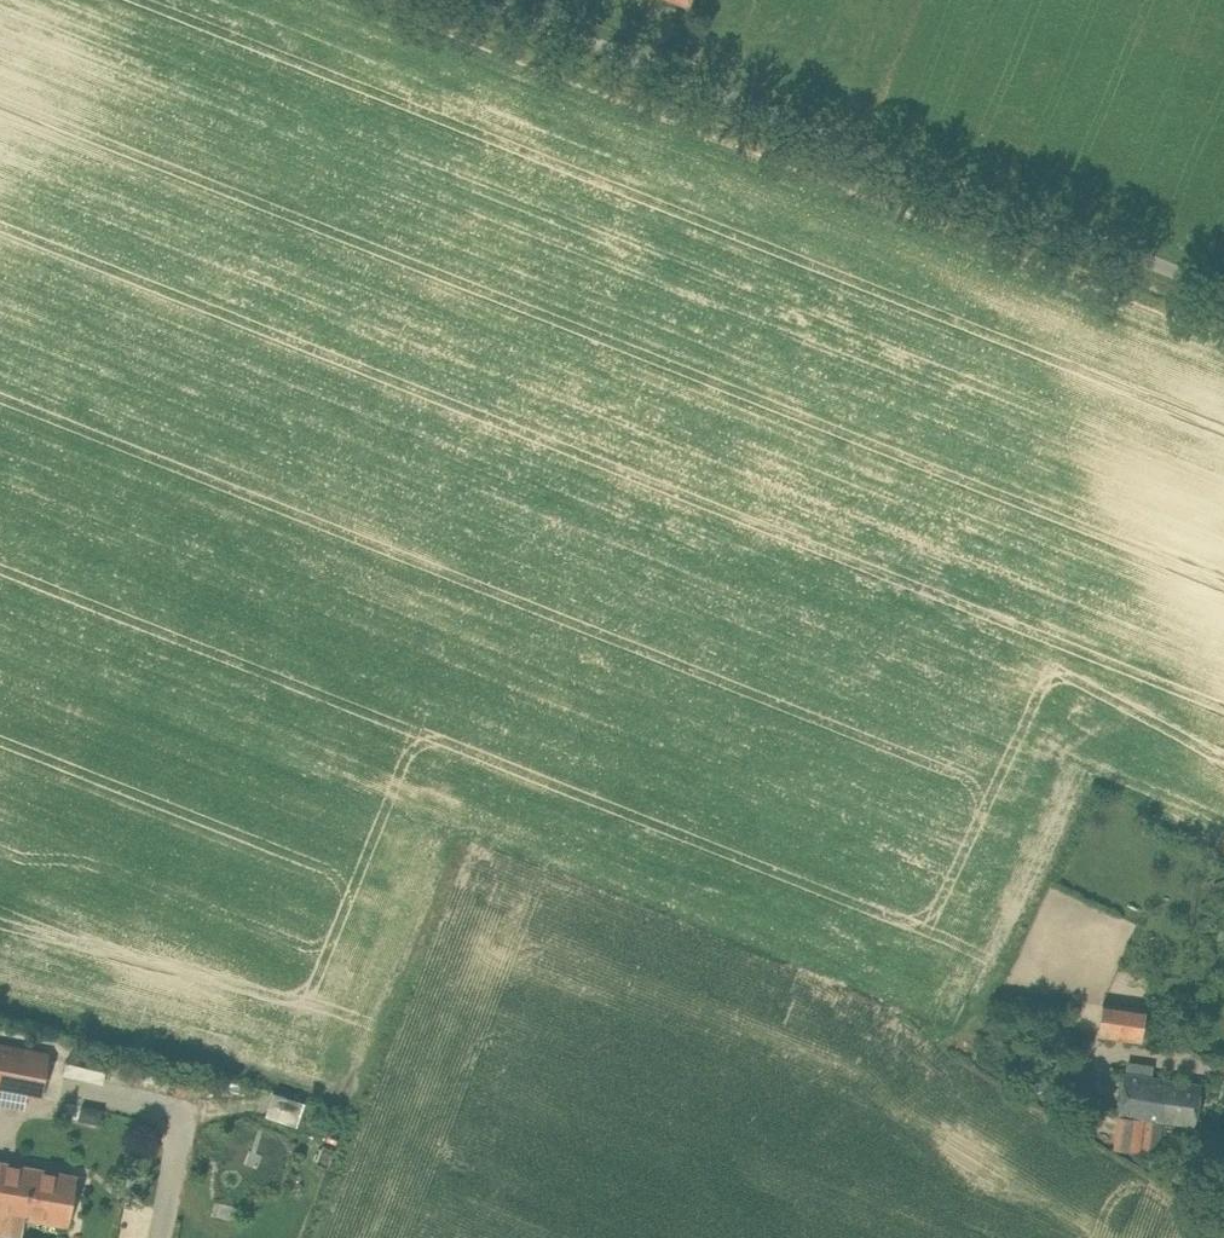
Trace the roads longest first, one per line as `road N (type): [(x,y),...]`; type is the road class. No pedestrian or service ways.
road 1 (unclassified): [(1223,284),(491,0)]

